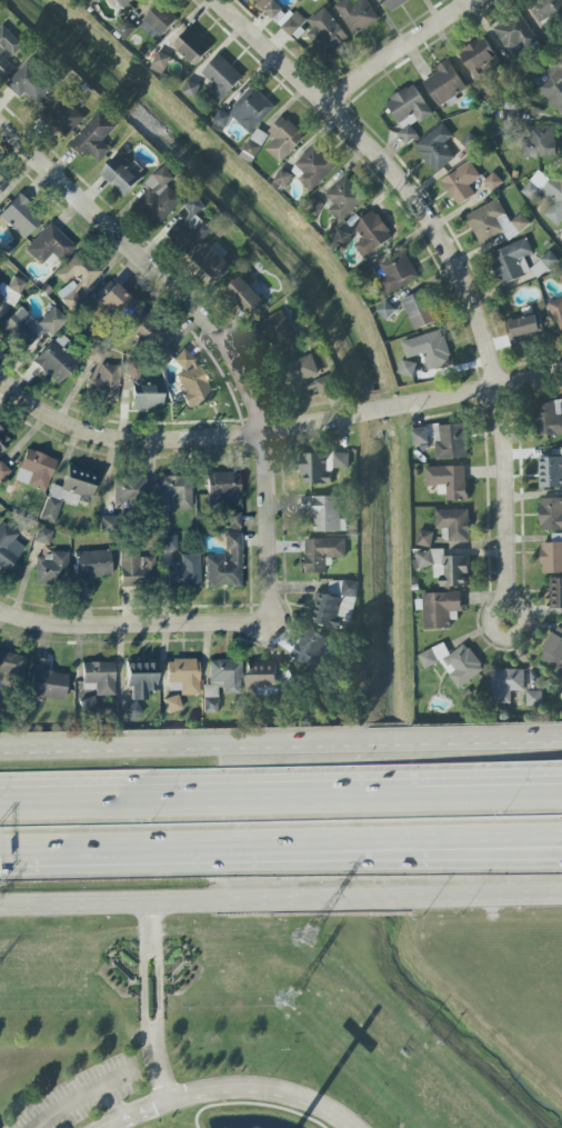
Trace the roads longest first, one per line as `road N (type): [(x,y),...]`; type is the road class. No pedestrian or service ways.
road 1 (residential): [(216,0),(377,158),(453,260),(500,387),(509,602)]
road 2 (residential): [(0,129),(234,353),(264,431),(272,622)]
road 3 (primary): [(0,901),(561,889)]
road 4 (motorway): [(418,800),(0,811)]
road 5 (primary): [(397,748),(0,755)]
road 6 (motorway): [(0,853),(340,846)]
road 7 (residential): [(264,431),(561,367)]
road 8 (residential): [(0,378),(47,417),(113,438),(264,431)]
road 9 (residential): [(0,612),(50,626),(272,622)]
road 10 (motorway): [(340,846),(561,859)]
road 11 (motorway): [(340,846),(561,839)]
road 12 (residential): [(324,104),(472,0)]
road 13 (primary): [(561,743),(397,748)]
road 14 (motorway): [(561,795),(418,800)]

